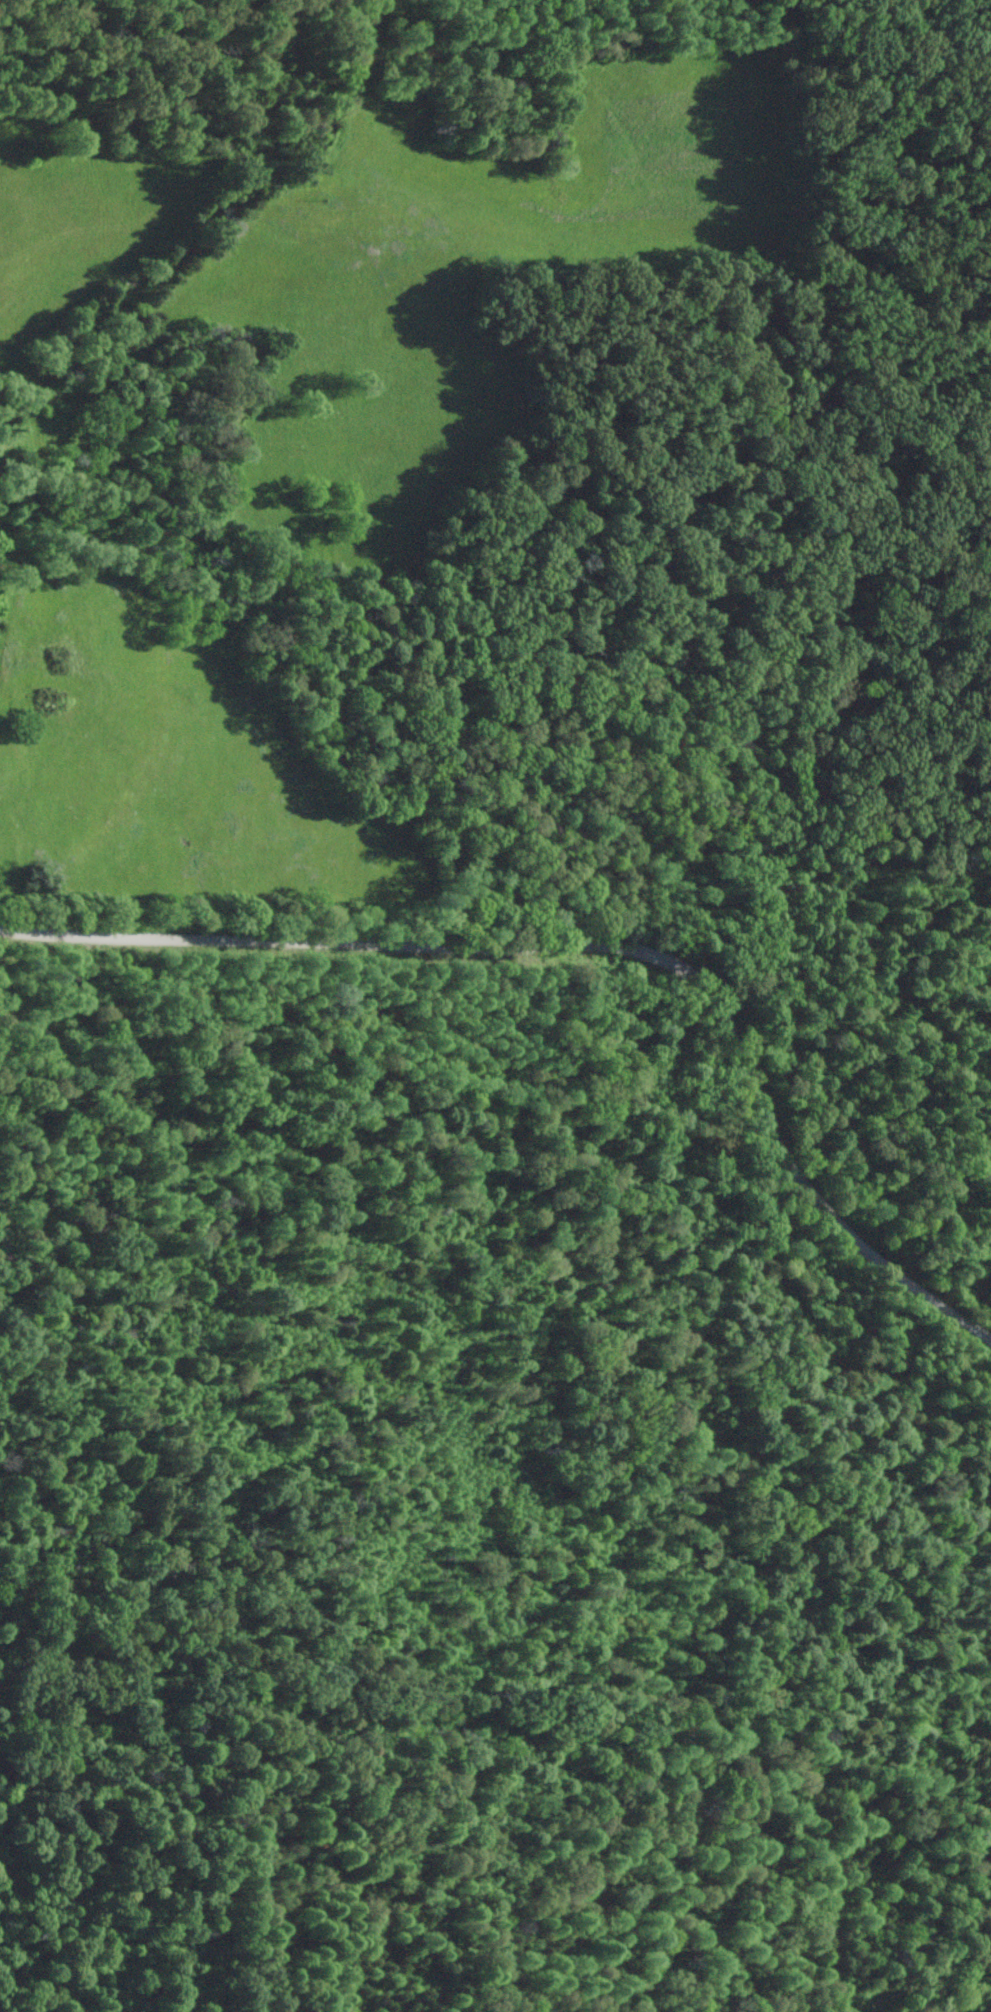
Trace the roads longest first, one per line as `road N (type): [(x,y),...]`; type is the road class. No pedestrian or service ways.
road 1 (residential): [(990,1351),(859,1249),(691,988),(642,946),(0,936)]

